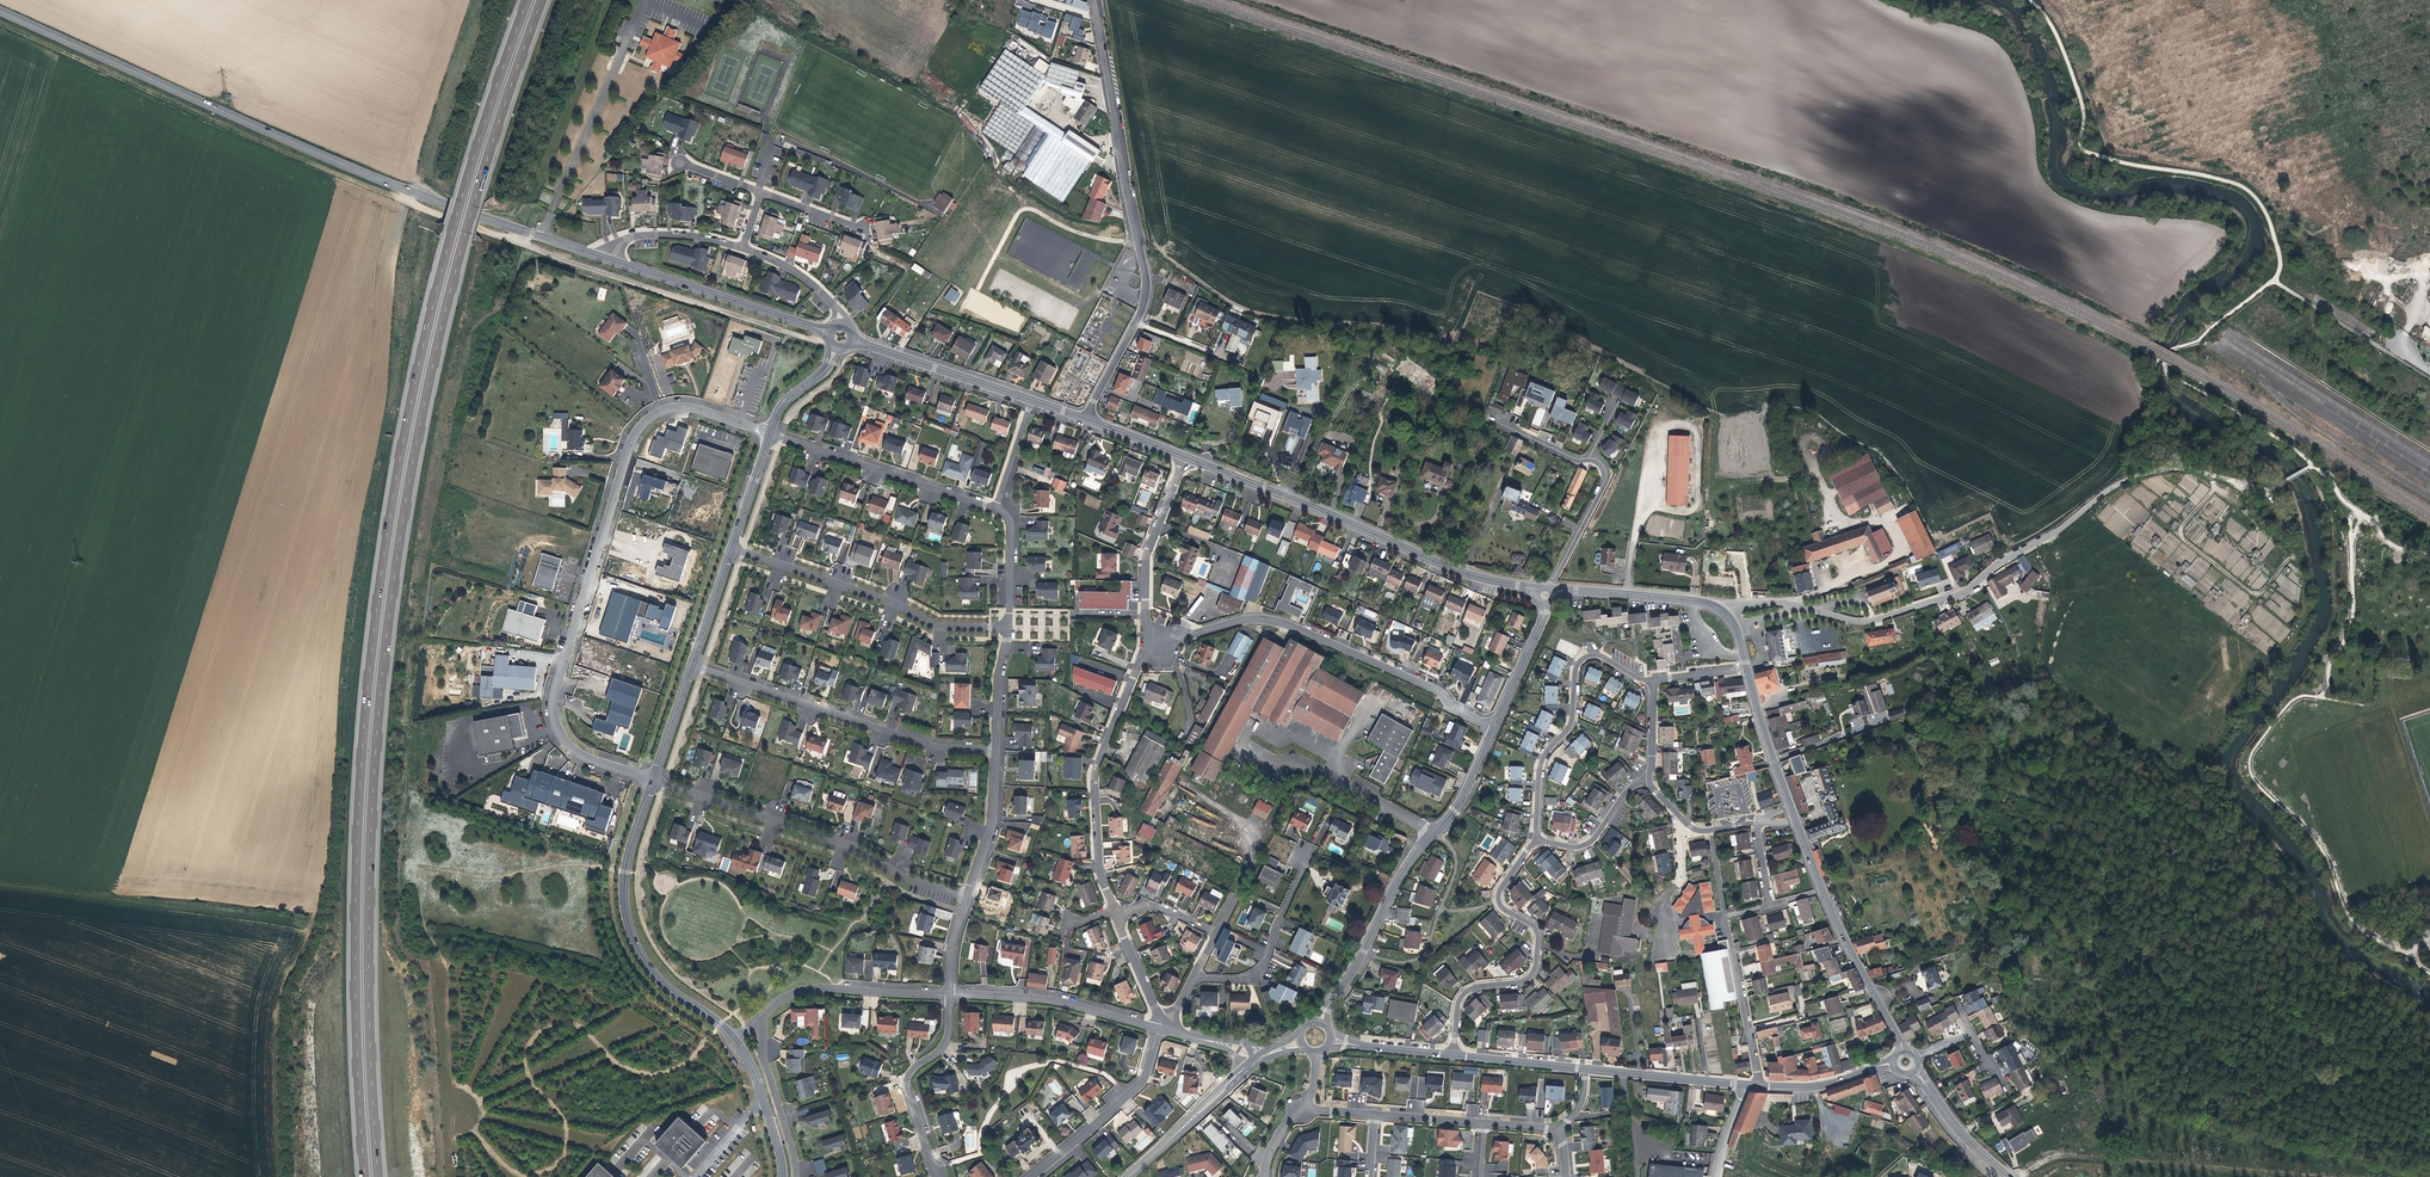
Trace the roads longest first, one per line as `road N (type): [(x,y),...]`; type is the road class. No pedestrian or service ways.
road 1 (motorway): [(379,1176),(369,907),(395,576),(438,339),(542,0)]
road 2 (motorway): [(527,0),(426,334),(381,577),(358,828),(365,1176)]
road 3 (tertiary): [(606,259),(354,169),(0,11)]
road 4 (residential): [(653,782),(575,754),(553,711),(632,437),(644,421),(691,408),(770,435)]
road 5 (residential): [(1720,607),(1795,604),(1875,620),(1971,590),(2005,558),(2133,479),(2166,469),(2213,476)]
road 6 (track): [(1136,232),(1053,214),(1018,191),(965,120),(835,50),(761,0)]
road 7 (residential): [(1094,0),(1146,286),(1138,319),(1085,418)]
road 8 (residential): [(1157,1027),(1099,874),(1094,775),(1145,647)]
road 9 (tertiary): [(1537,593),(1460,572),(1185,457)]
road 10 (residential): [(1145,647),(1267,618),(1439,691),(1452,707),(1493,725)]
road 11 (residential): [(967,900),(903,881),(849,848),(653,782)]
road 12 (residential): [(1332,998),(1405,867),(1453,811),(1493,725)]
road 13 (residential): [(693,666),(938,750),(996,751)]
road 14 (residential): [(653,782),(627,872),(632,935),(673,989),(737,1038)]
road 15 (residential): [(1453,1055),(1463,994),(1527,980),(1534,970),(1535,927),(1506,910),(1497,894),(1537,840)]
road 16 (residential): [(730,551),(894,603),(939,627),(1008,627)]
road 17 (track): [(2017,1176),(2055,1157),(2290,1176)]
road 18 (residential): [(1652,680),(1595,655),(1582,659),(1572,721),(1540,766),(1537,840)]
road 19 (unclassified): [(1710,830),(1761,1086)]
road 20 (residential): [(770,435),(996,509)]
road 21 (tertiary): [(828,332),(606,259)]
road 22 (residential): [(950,993),(820,988),(776,1005),(737,1038)]
road 23 (residential): [(1157,1027),(1056,999),(950,993)]
road 24 (residential): [(950,993),(948,1038),(906,1075),(938,1176)]
road 25 (track): [(2289,560),(2255,593),(2184,537),(2213,476)]
road 26 (residential): [(1157,1027),(1143,1081),(1031,1176)]
road 27 (track): [(2429,450),(2260,343)]
road 28 (residential): [(1145,647),(1146,556),(1185,457)]
road 29 (tertiary): [(1033,400),(855,341)]
road 30 (tertiary): [(1903,1048),(1822,890)]
road 31 (tertiary): [(1720,607),(1553,594)]
road 32 (tertiary): [(1584,1069),(1746,1086)]
road 33 (tertiary): [(1129,1176),(1241,1071)]
road 34 (residential): [(996,751),(991,825),(967,900)]
road 35 (residential): [(606,259),(630,235),(697,236),(742,247)]
road 36 (residential): [(737,1038),(758,1081),(783,1176)]
road 37 (tertiary): [(1790,808),(1747,670)]
road 38 (residential): [(1537,840),(1590,842),(1626,790),(1649,776)]
road 39 (tertiary): [(2009,1176),(1913,1072)]
road 40 (tertiary): [(1761,1086),(1827,1085),(1894,1063)]
road 41 (tertiary): [(1453,1055),(1584,1069)]
road 42 (residential): [(1493,725),(1544,605)]
road 43 (residential): [(742,247),(824,293),(843,323)]
road 44 (residential): [(1008,627),(996,751)]
road 45 (residential): [(996,509),(1010,524),(1008,627)]
road 46 (residential): [(693,666),(653,782)]
road 47 (residential): [(770,435),(730,551)]
road 48 (residential): [(730,551),(693,666)]

